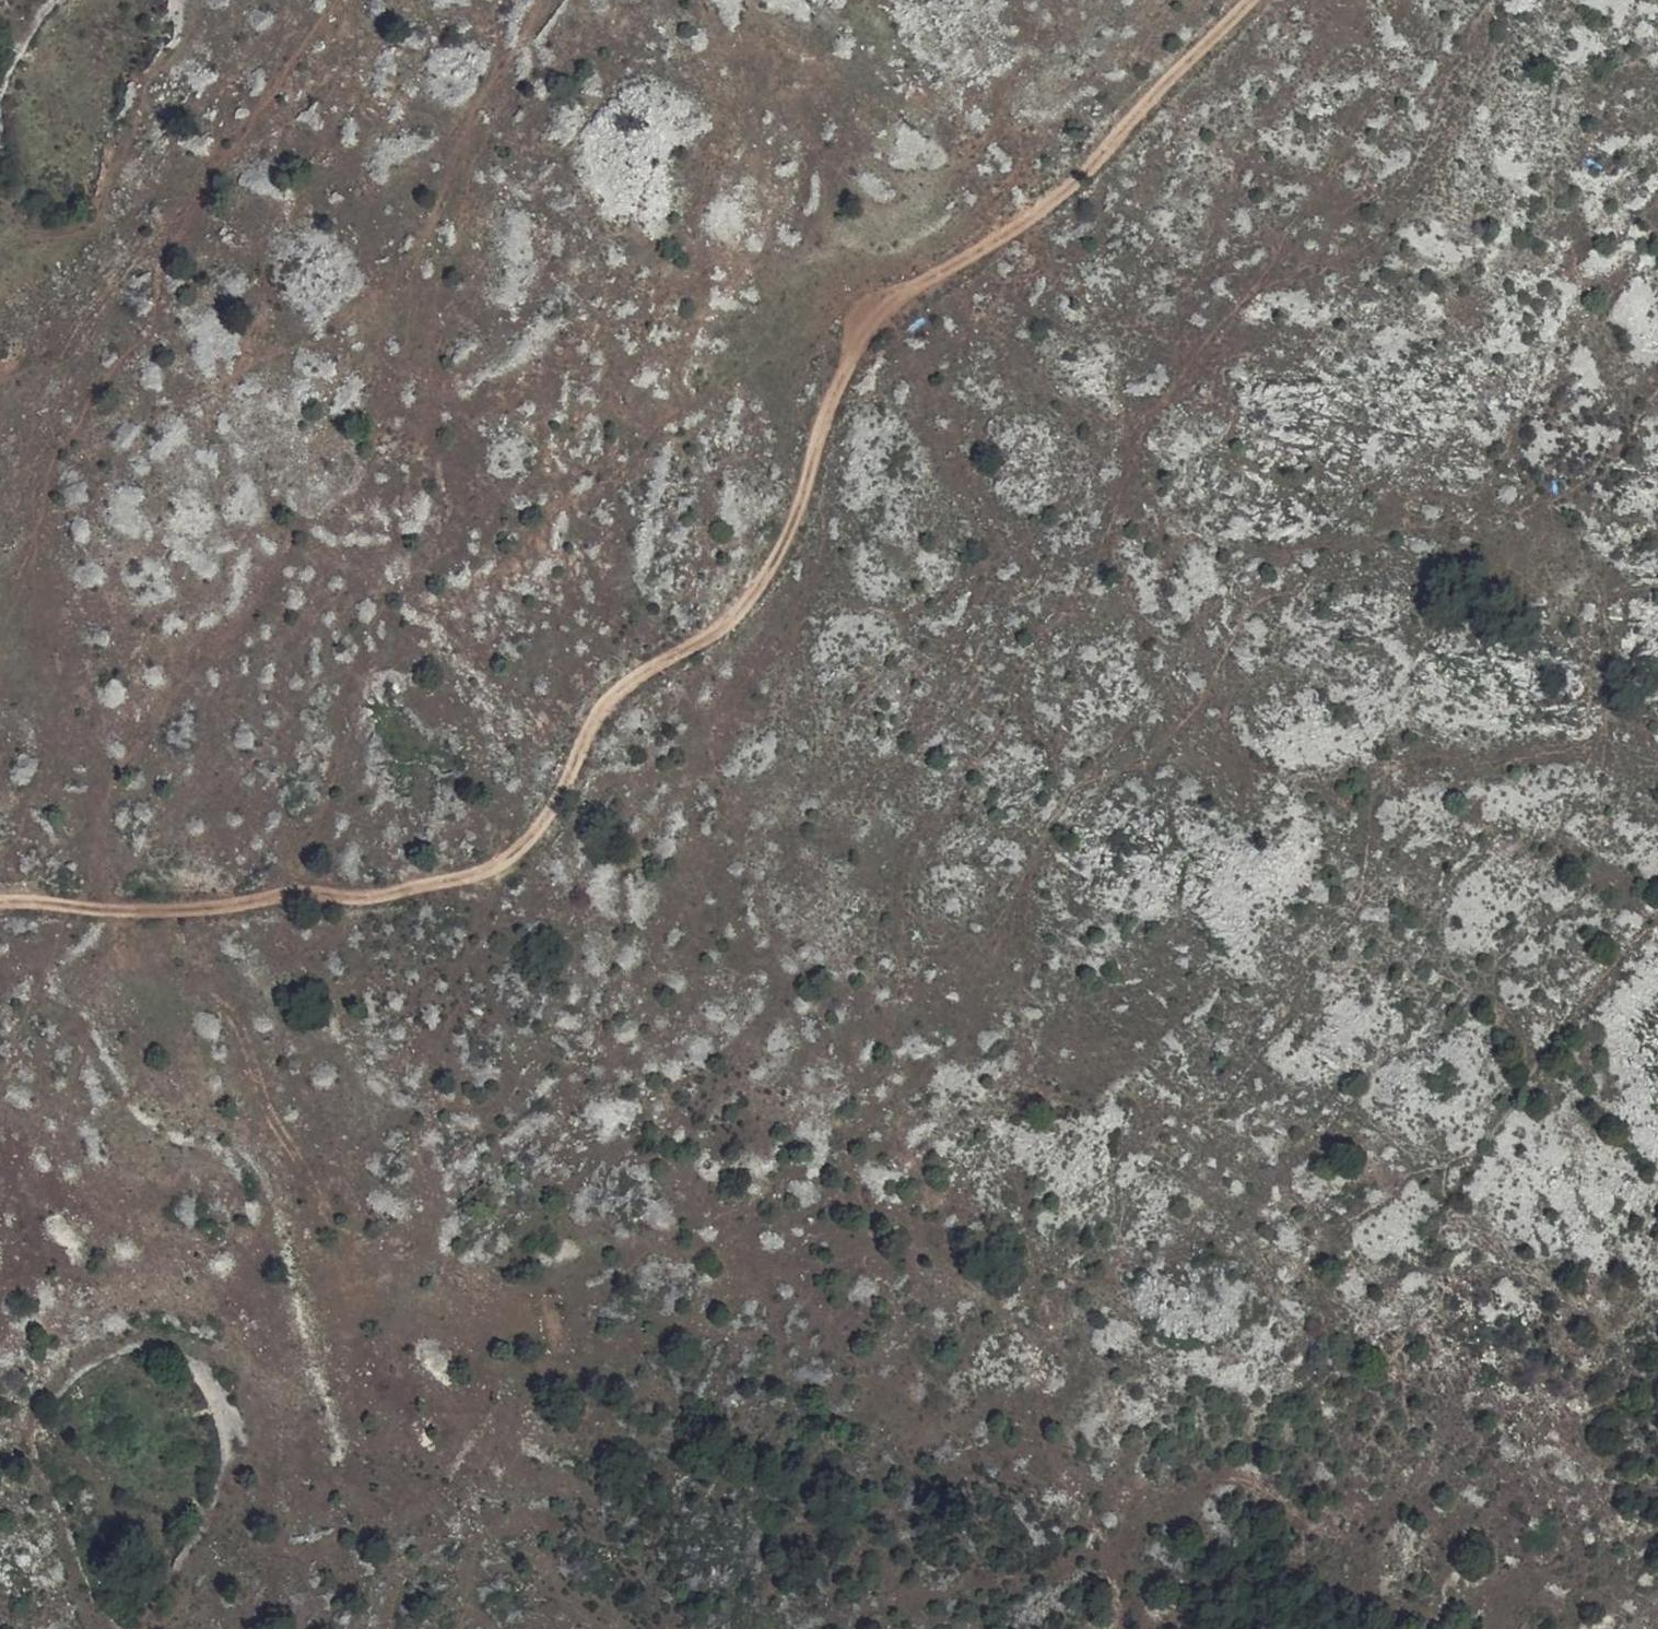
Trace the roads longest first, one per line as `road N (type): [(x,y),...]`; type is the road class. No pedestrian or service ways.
road 1 (track): [(0,901),(166,912),(394,893),(481,875),(543,820),(616,698),(746,605),(800,502),(833,403),(892,306),(1078,177),(1239,0)]

